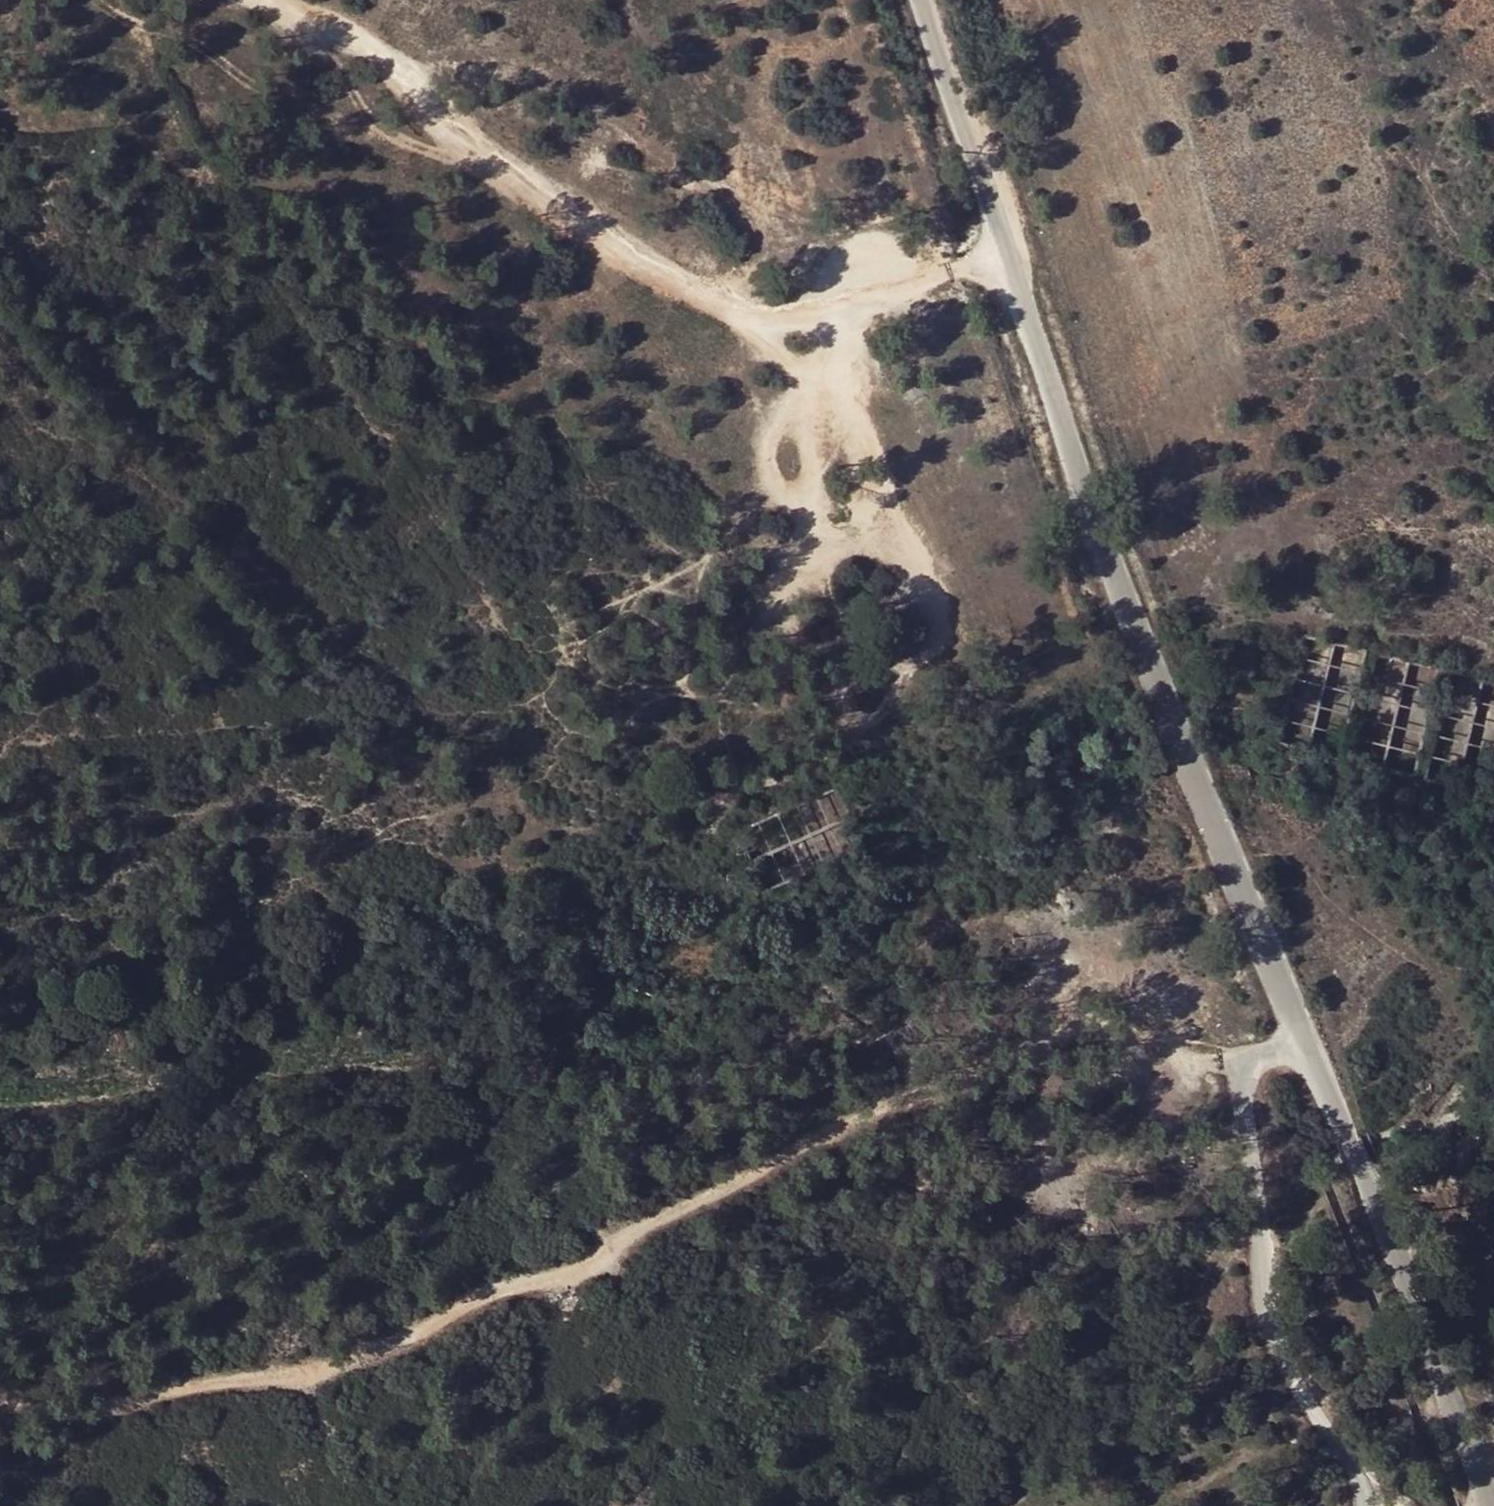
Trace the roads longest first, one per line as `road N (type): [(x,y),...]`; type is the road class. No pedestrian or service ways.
road 1 (tertiary): [(920,0),(1001,255),(1211,826),(1364,1178),(1490,1505)]
road 2 (track): [(1243,1067),(1100,1049),(955,1077),(885,1102),(637,1235),(598,1265),(501,1290),(397,1344),(310,1373),(80,1408),(0,1404)]
road 3 (track): [(250,0),(335,26),(384,57),(493,161),(740,313),(815,317),(1001,255)]
road 4 (track): [(1364,1178),(1465,1153),(1493,1166)]

